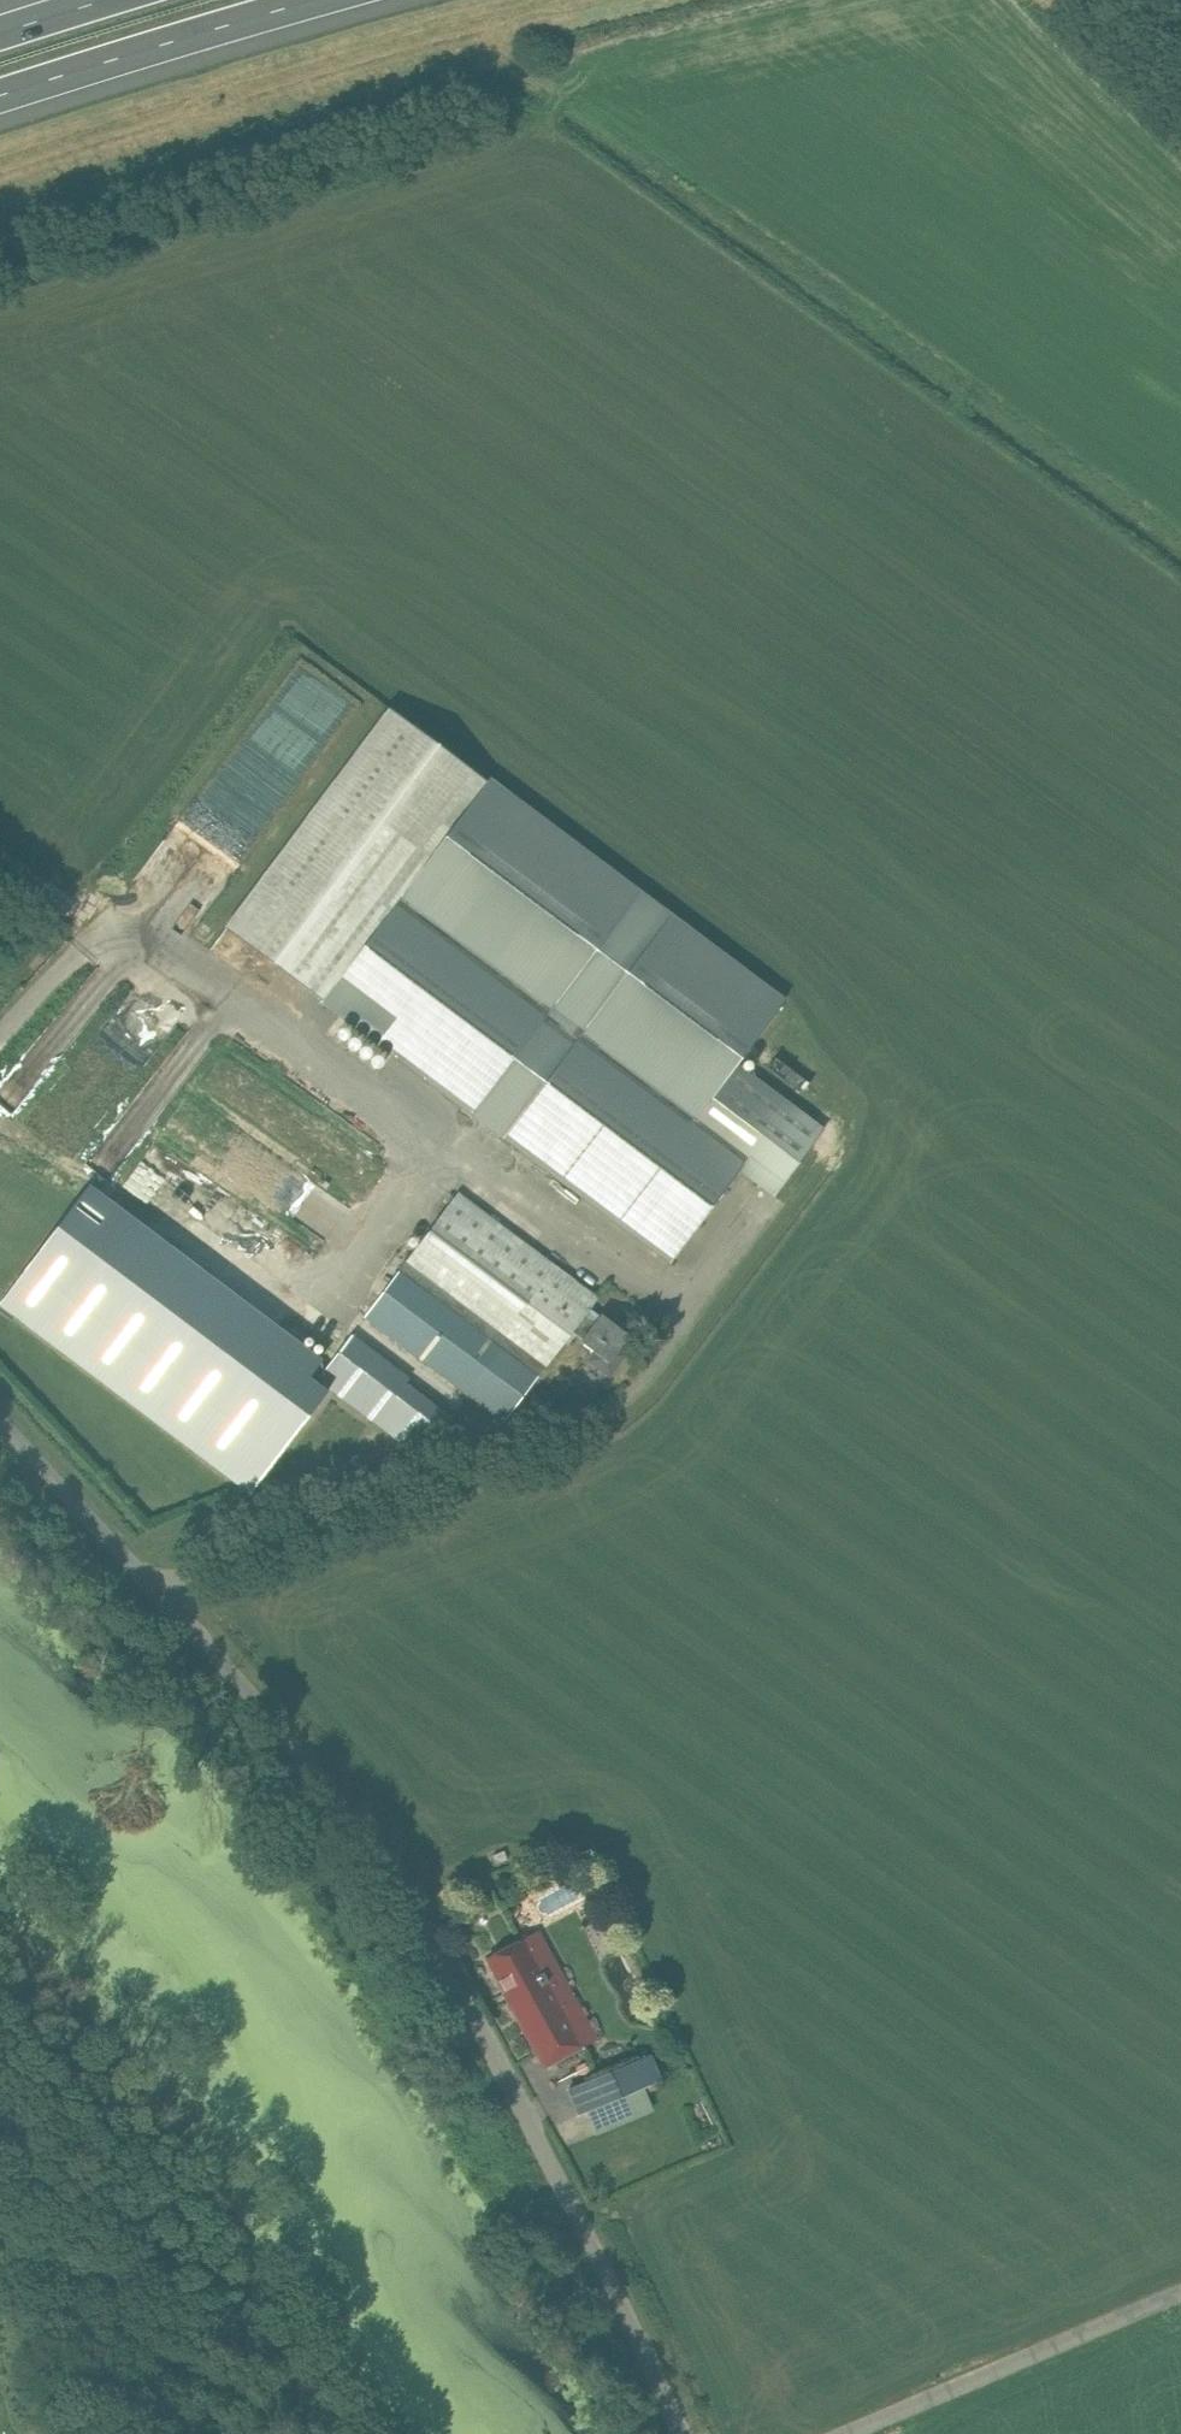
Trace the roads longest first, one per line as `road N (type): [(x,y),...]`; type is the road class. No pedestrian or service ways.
road 1 (unclassified): [(681,2433),(456,1982),(382,1856),(282,1727),(0,1420)]
road 2 (unclassified): [(840,2433),(1180,2290)]
road 3 (motorway): [(0,94),(303,0)]

